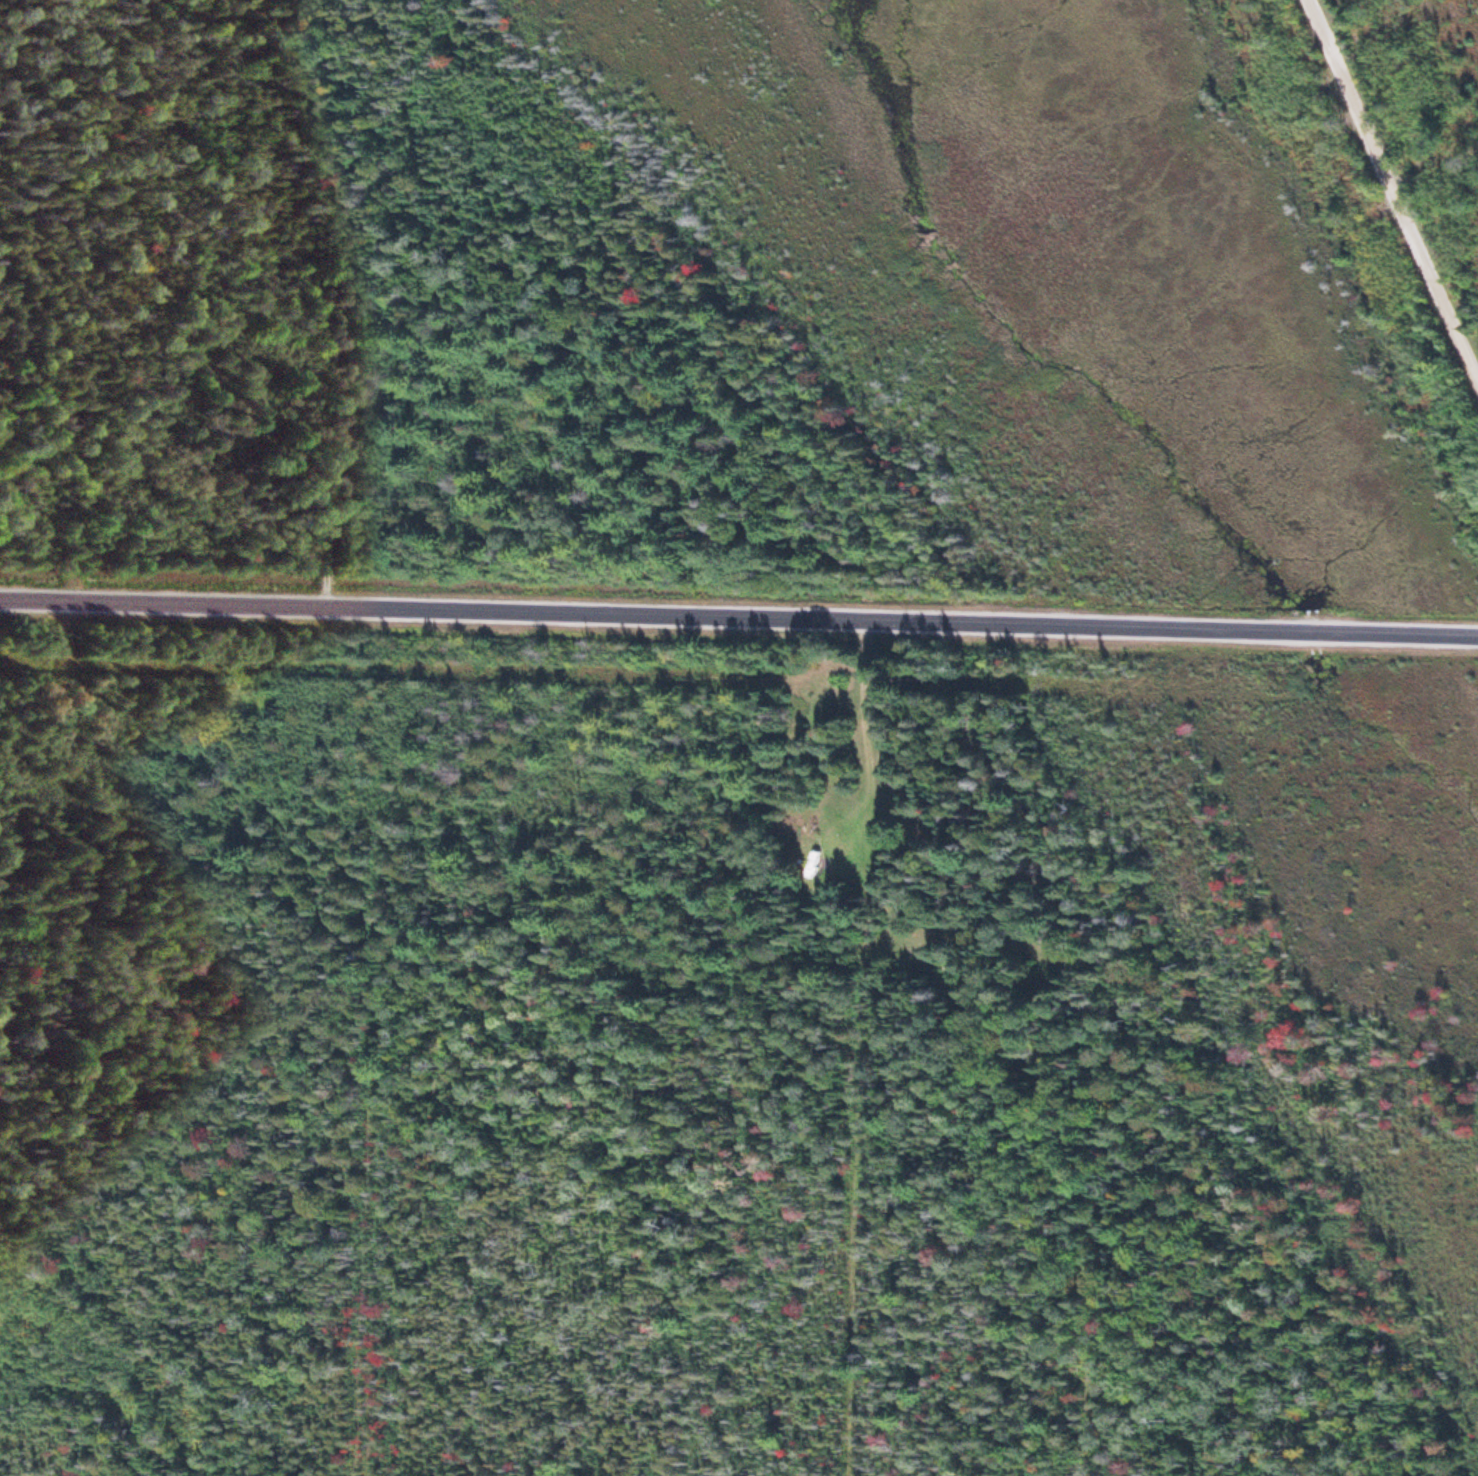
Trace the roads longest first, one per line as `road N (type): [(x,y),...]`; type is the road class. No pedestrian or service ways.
road 1 (tertiary): [(1477,639),(0,599)]
road 2 (track): [(331,606),(319,190),(291,22),(278,0)]
road 3 (residential): [(1477,370),(1304,0)]

